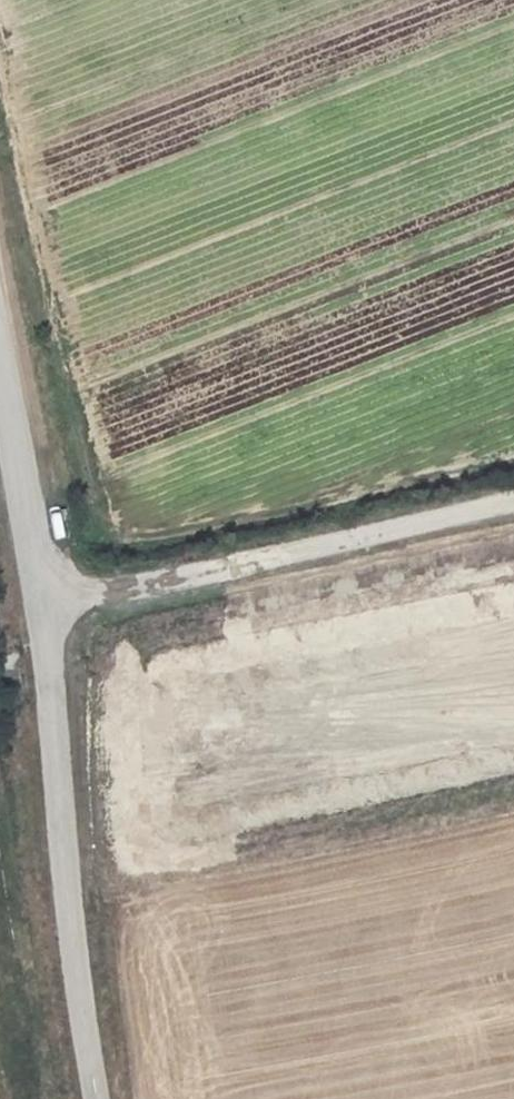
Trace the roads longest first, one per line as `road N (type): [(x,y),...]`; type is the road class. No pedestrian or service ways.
road 1 (unclassified): [(96,1098),(72,940),(43,599),(0,376)]
road 2 (track): [(43,599),(140,591),(513,507)]

